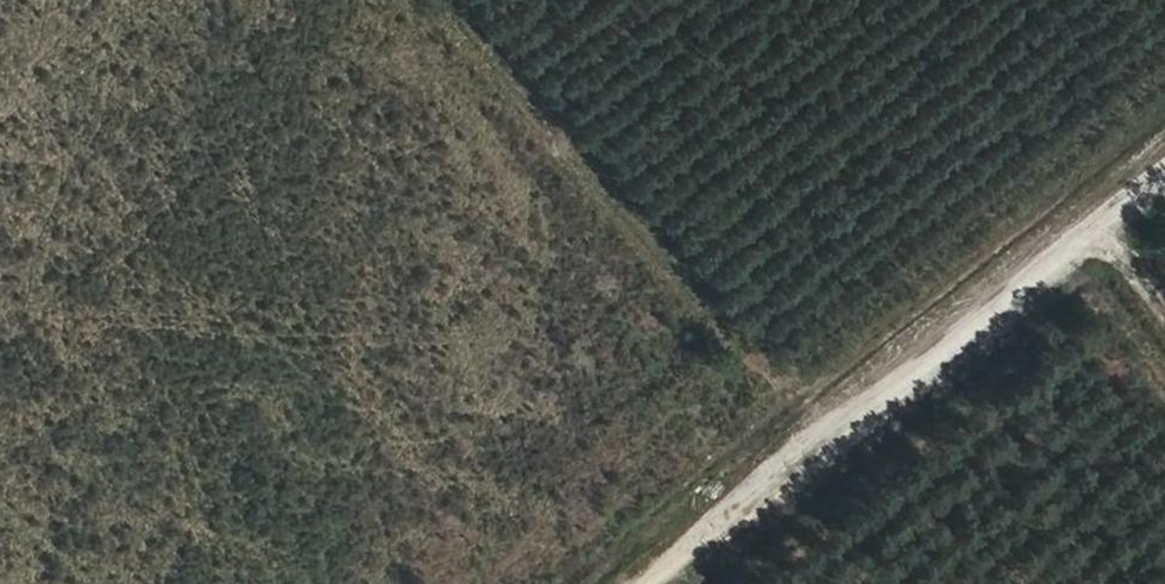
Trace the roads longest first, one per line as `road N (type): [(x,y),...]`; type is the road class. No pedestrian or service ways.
road 1 (track): [(633,583),(1164,155)]

